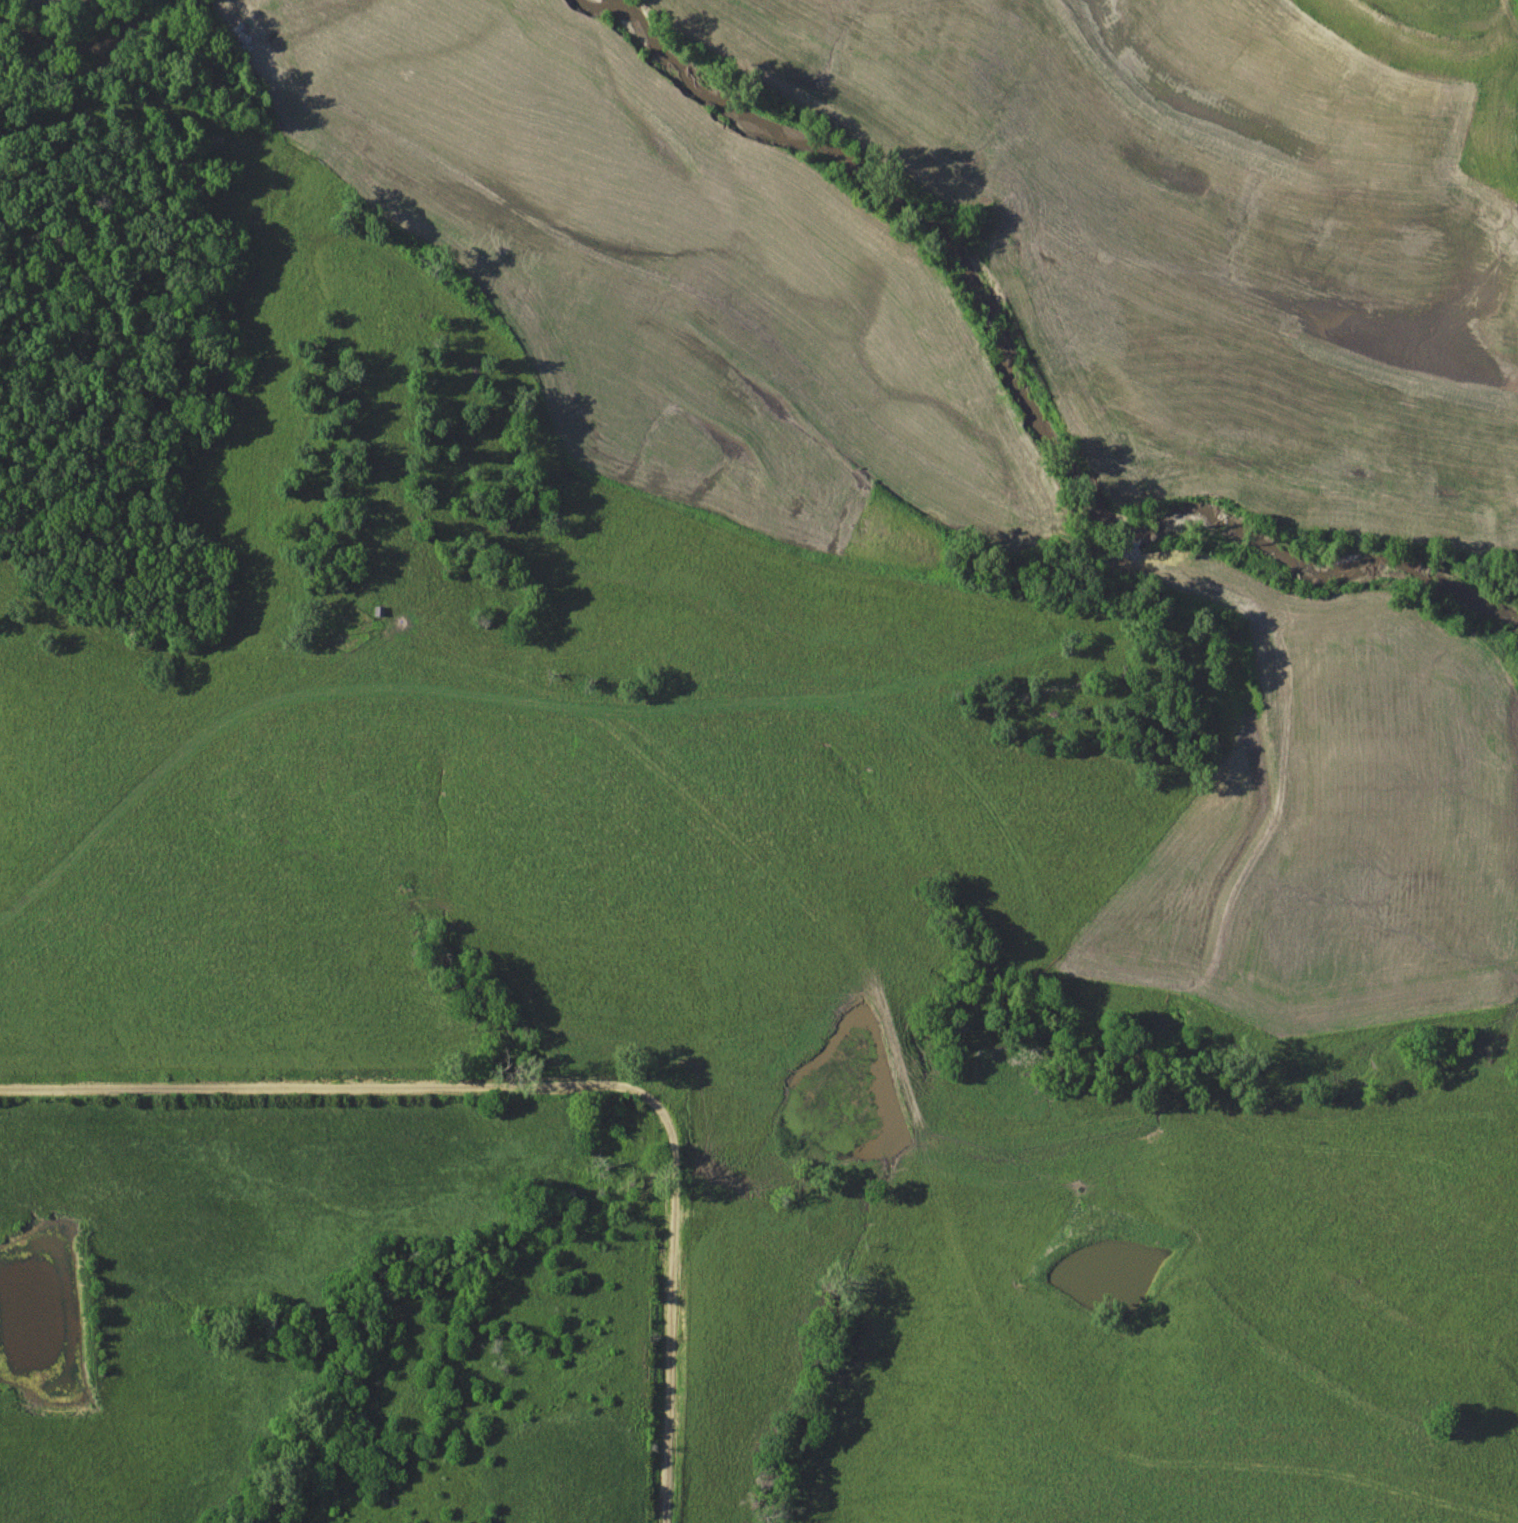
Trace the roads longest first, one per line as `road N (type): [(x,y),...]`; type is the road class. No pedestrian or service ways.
road 1 (residential): [(667,1522),(677,1161),(672,1130),(650,1097),(611,1084),(0,1087)]

